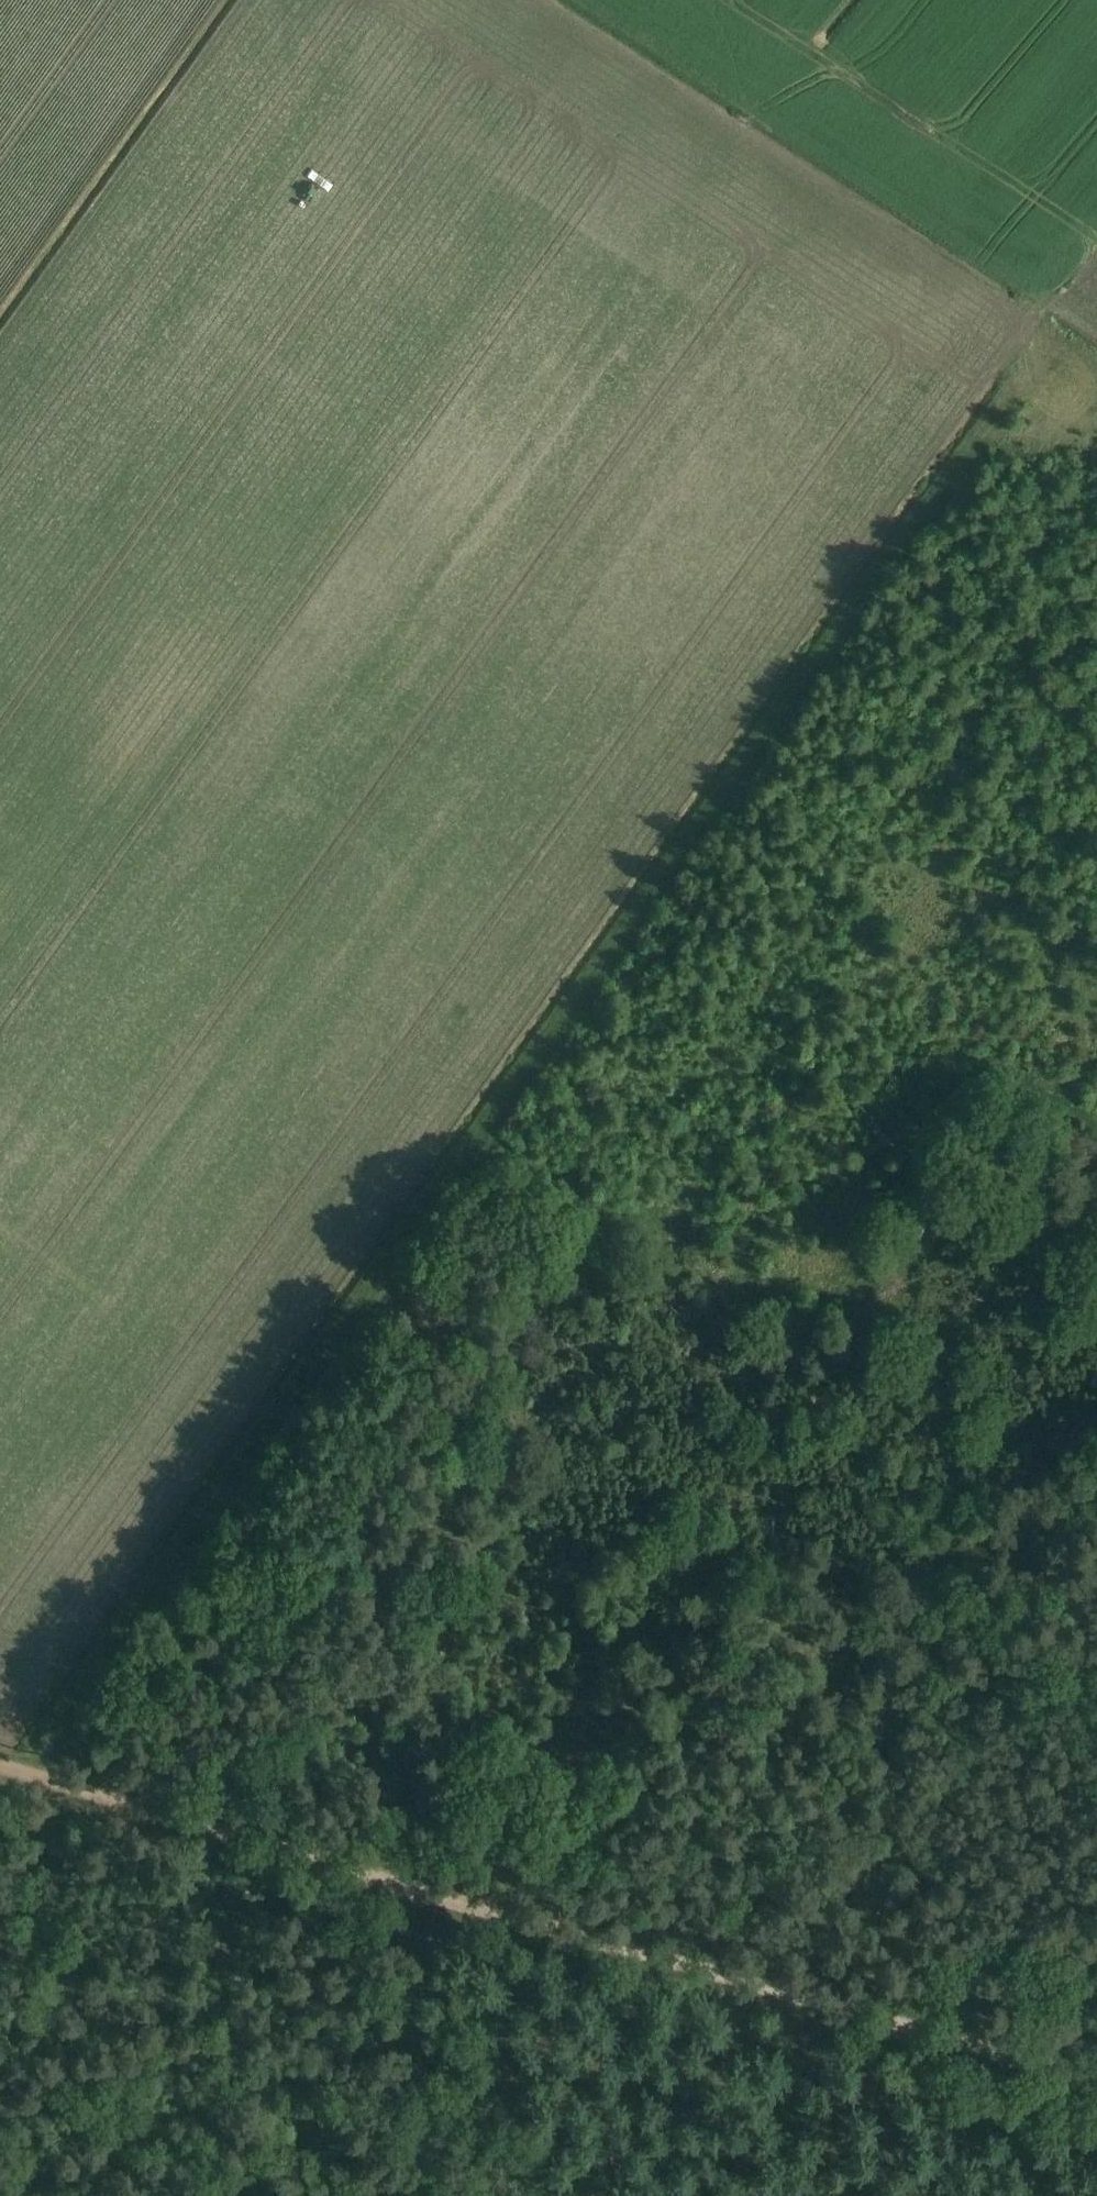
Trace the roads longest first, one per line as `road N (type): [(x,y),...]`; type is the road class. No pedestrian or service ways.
road 1 (track): [(1096,2084),(441,1899)]
road 2 (track): [(441,1899),(0,1765)]

